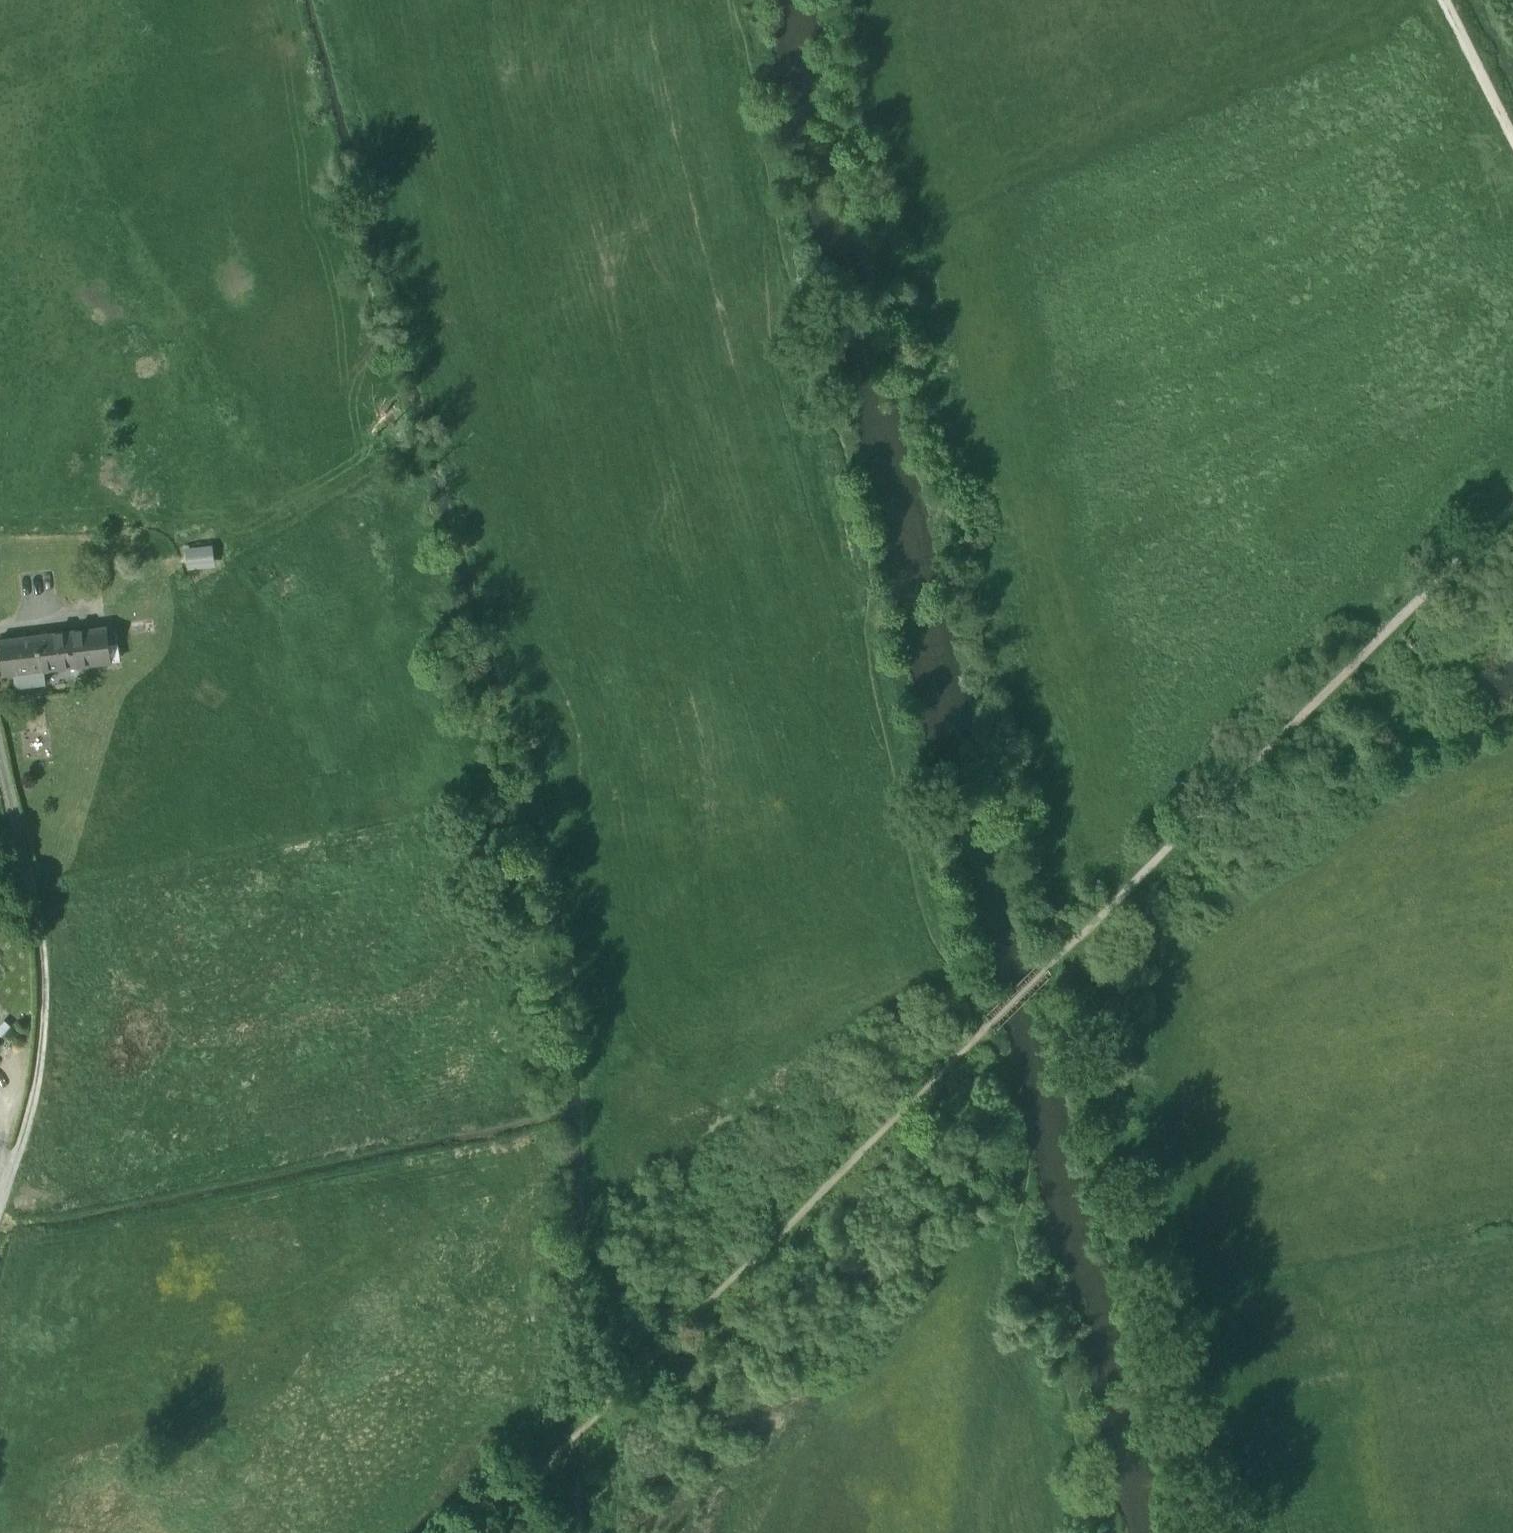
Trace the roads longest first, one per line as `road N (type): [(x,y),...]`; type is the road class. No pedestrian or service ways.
road 1 (track): [(1088,1532),(966,1059)]
road 2 (track): [(1512,135),(1447,0)]

